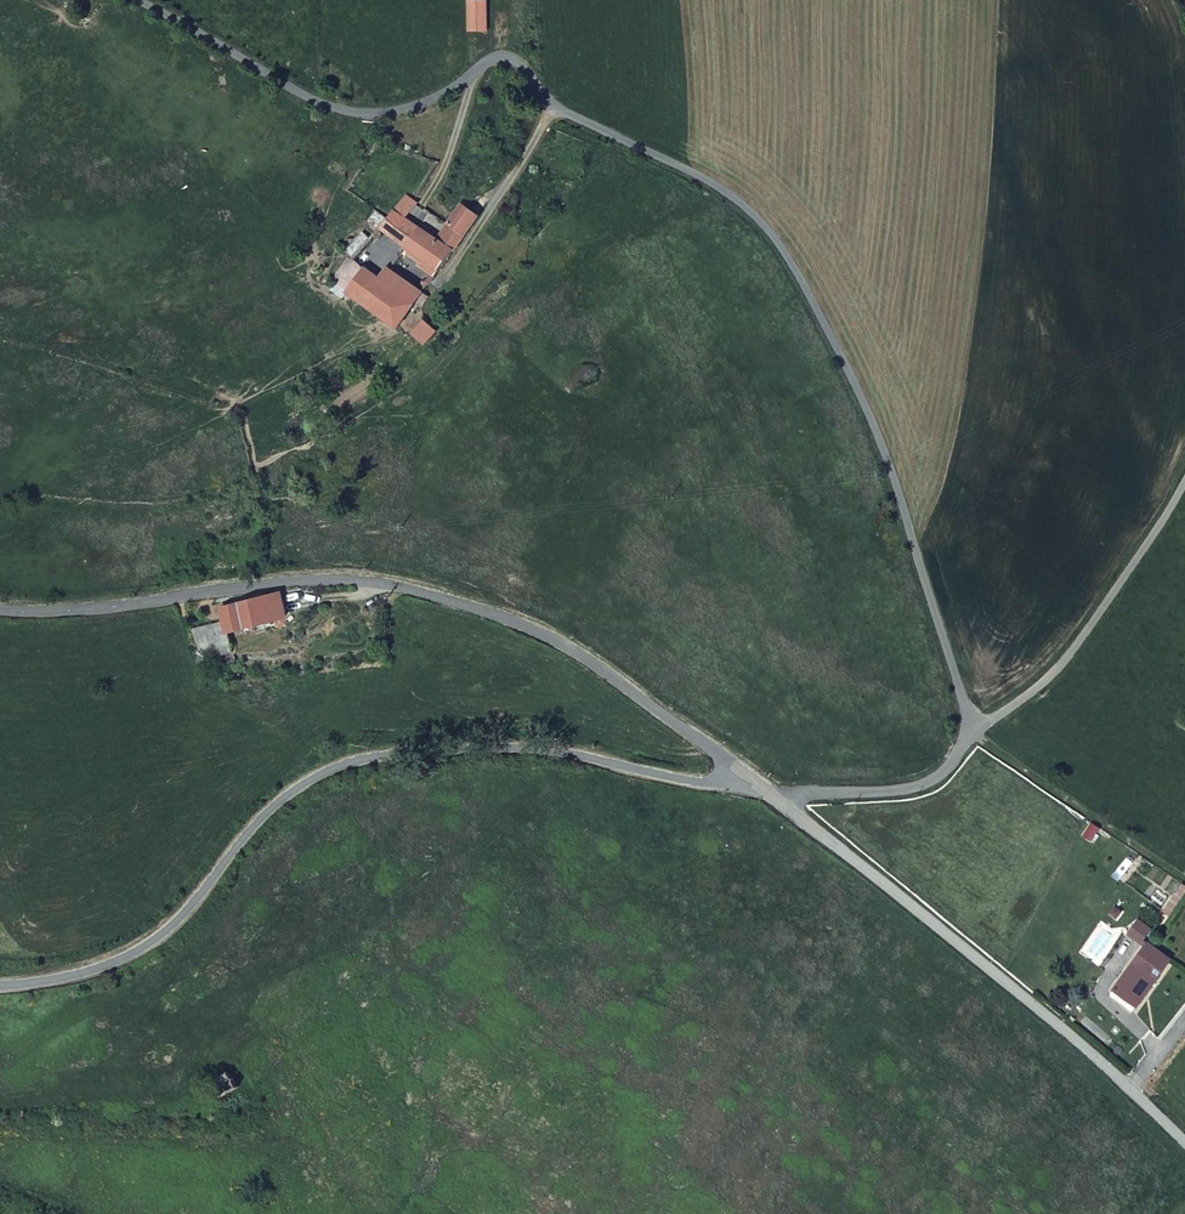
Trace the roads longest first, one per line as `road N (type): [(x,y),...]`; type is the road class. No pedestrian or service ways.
road 1 (unclassified): [(136,0),(304,95),(351,114),(427,103),(506,56),(555,107),(742,208),(788,266),(868,426),(971,732)]
road 2 (unclassified): [(745,775),(726,786),(704,784),(500,747),(438,747),(336,767),(260,819),(152,941),(91,970),(0,986)]
road 3 (unclassified): [(0,610),(88,610),(279,581),(416,590),(570,647),(745,775)]
road 4 (unclassified): [(784,805),(1075,1039),(1184,1145)]
road 5 (unclassified): [(1184,483),(1060,666),(971,732)]
road 6 (unclassified): [(971,732),(924,785),(804,795),(784,805)]

